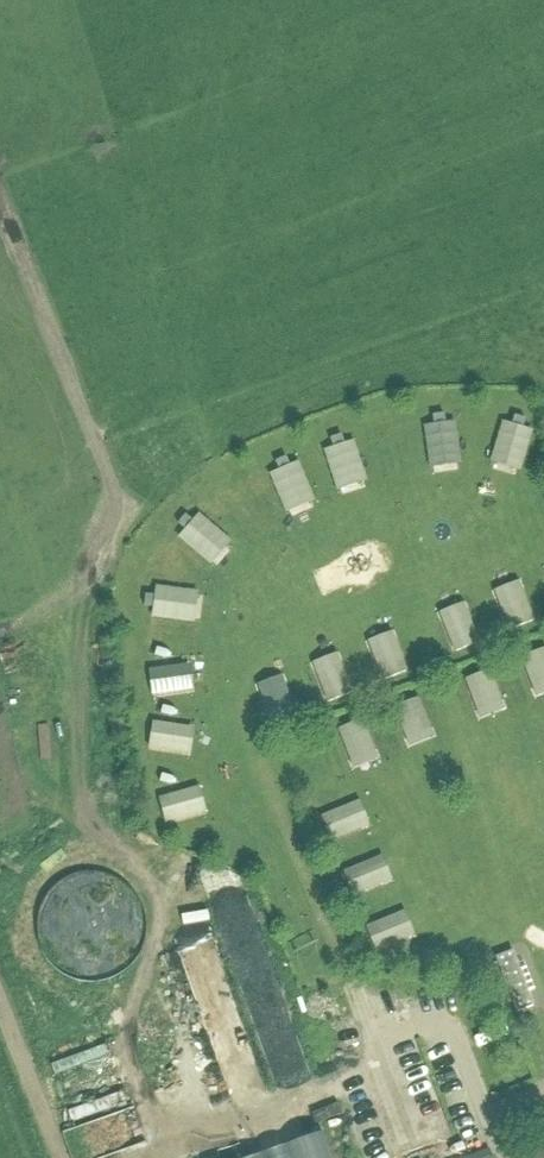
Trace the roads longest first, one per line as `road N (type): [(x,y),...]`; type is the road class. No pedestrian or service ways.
road 1 (track): [(0,190),(117,486),(118,517),(80,586),(0,634)]
road 2 (track): [(233,671),(351,981)]
road 3 (track): [(163,1157),(383,1069)]
road 4 (track): [(0,986),(59,1157)]

